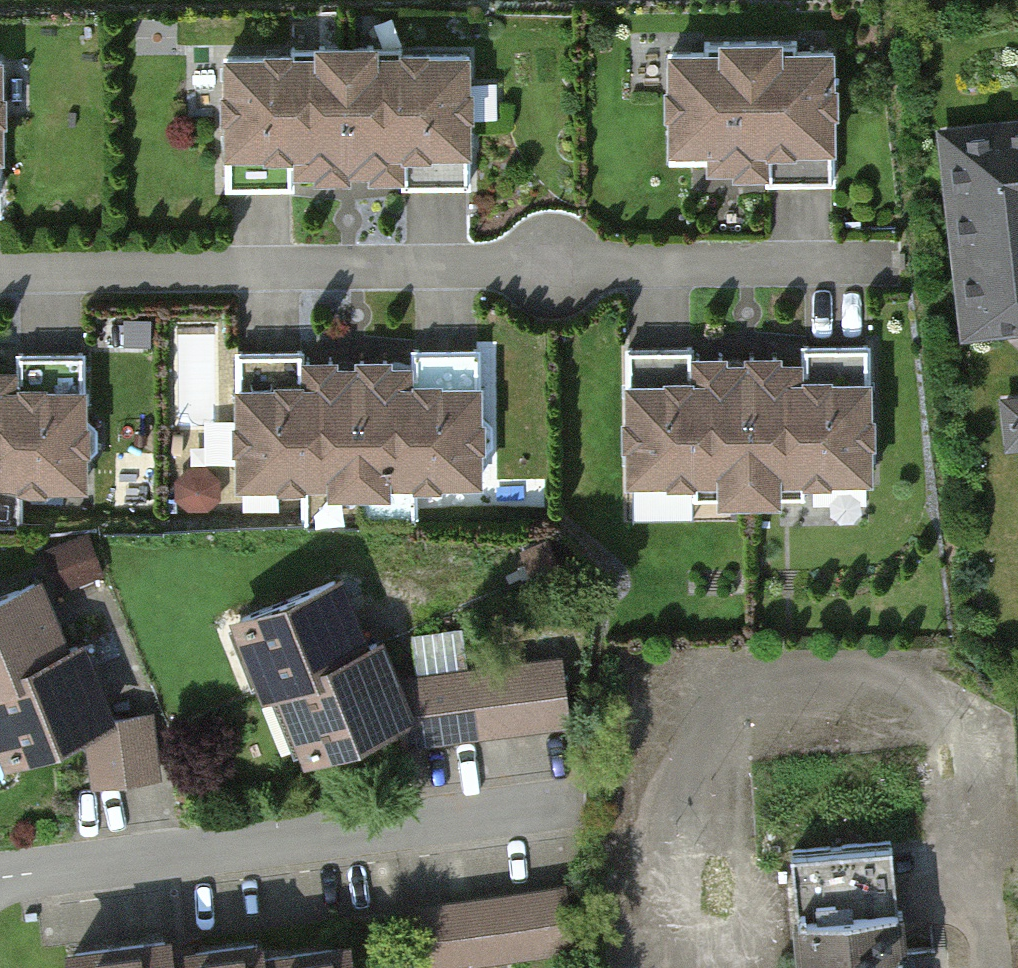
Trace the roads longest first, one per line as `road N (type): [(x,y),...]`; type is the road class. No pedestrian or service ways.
road 1 (residential): [(0,275),(893,267)]
road 2 (residential): [(0,879),(566,813)]

